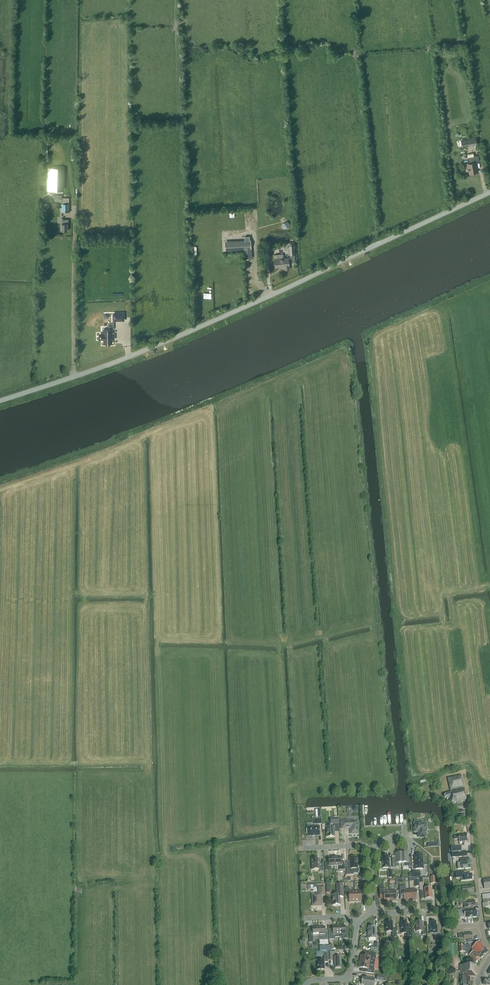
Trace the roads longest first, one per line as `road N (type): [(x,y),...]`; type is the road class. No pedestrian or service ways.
road 1 (unclassified): [(0,401),(151,350),(489,194)]

